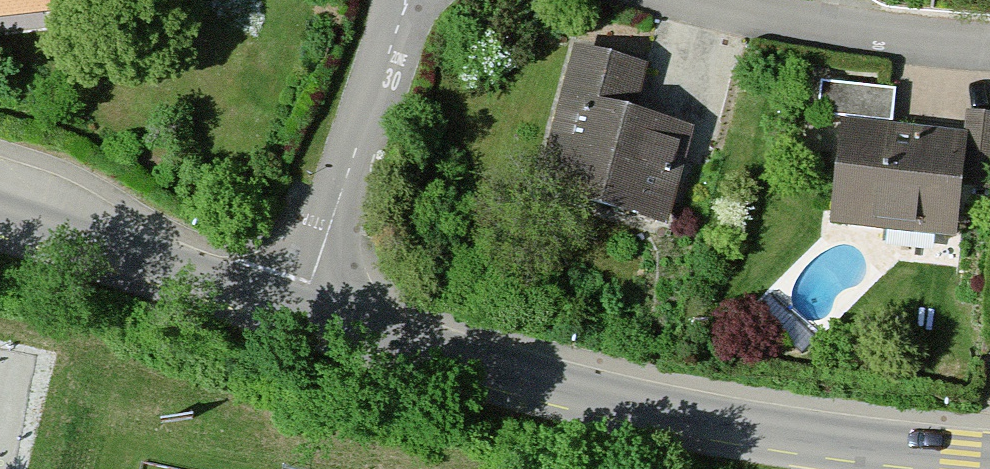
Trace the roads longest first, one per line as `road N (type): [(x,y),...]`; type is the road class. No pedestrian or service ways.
road 1 (unclassified): [(989,460),(838,445),(576,389),(303,308)]
road 2 (residential): [(303,308),(406,0)]
road 3 (unclassified): [(303,308),(0,215)]
road 4 (residential): [(989,42),(851,31),(701,0)]

